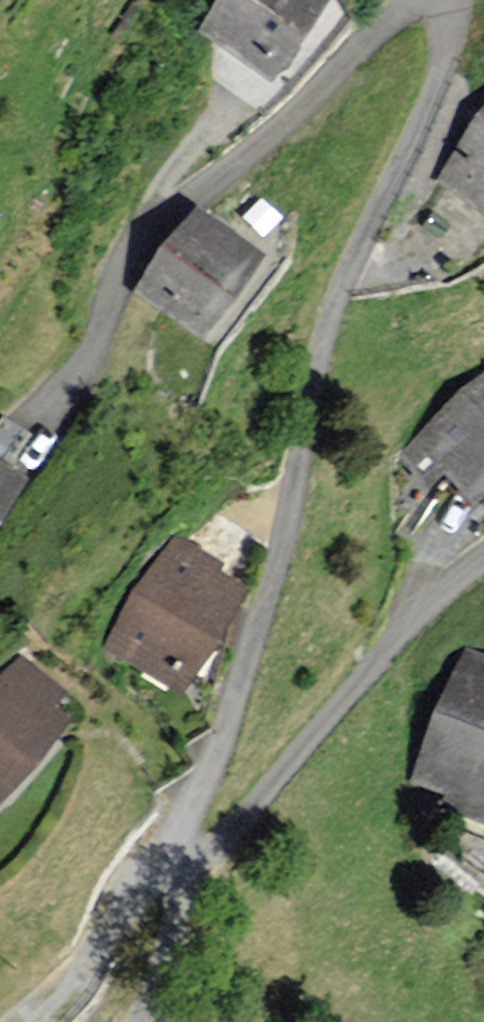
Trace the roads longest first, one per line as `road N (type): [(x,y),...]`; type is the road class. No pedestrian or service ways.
road 1 (residential): [(437,0),(448,18),(447,54),(332,306),(277,559),(187,844)]
road 2 (residential): [(40,420),(84,367),(142,237),(281,127),(413,0)]
road 3 (residential): [(483,558),(406,627),(218,847),(200,862),(183,862)]
road 4 (residential): [(16,1021),(72,975),(145,858),(187,844)]
road 5 (residential): [(183,862),(135,1021)]

